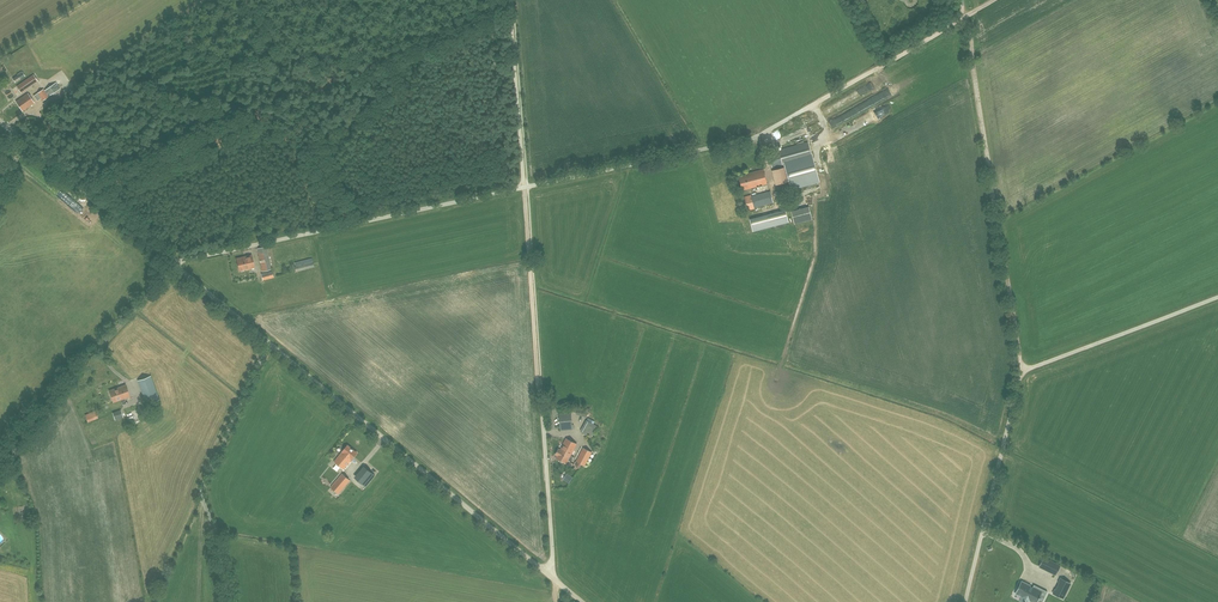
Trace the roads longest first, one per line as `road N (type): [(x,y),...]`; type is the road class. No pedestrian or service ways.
road 1 (unclassified): [(173,261),(755,138),(804,110)]
road 2 (unclassified): [(555,578),(173,261)]
road 3 (unclassified): [(965,601),(1024,373),(1217,297)]
road 4 (track): [(543,425),(509,0)]
road 5 (track): [(967,16),(1024,373)]
road 6 (unclassified): [(173,261),(16,133)]
road 7 (track): [(804,110),(967,16)]
road 8 (unclassified): [(555,578),(543,425)]

